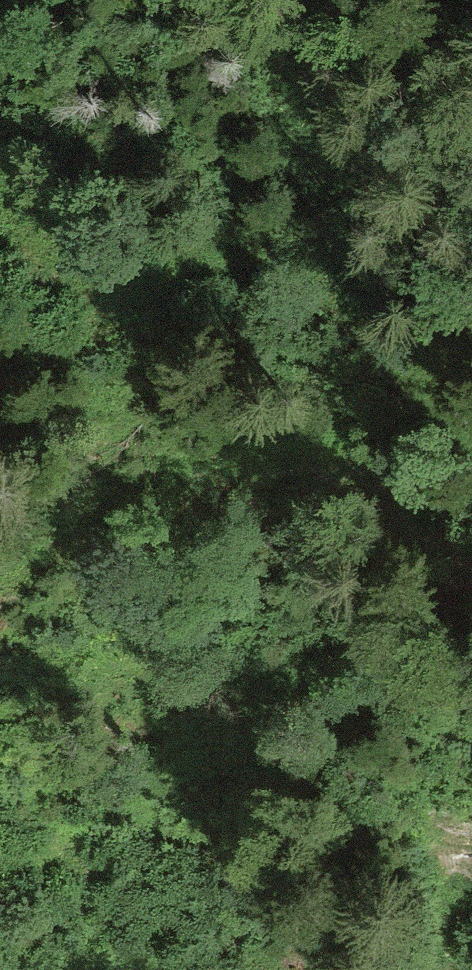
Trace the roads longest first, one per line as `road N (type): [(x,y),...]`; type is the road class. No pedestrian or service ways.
road 1 (track): [(471,440),(344,300),(273,264),(219,257),(137,279),(89,281),(55,266),(0,170)]
road 2 (track): [(0,581),(116,487),(222,447),(308,452),(378,488),(448,544),(471,554)]

